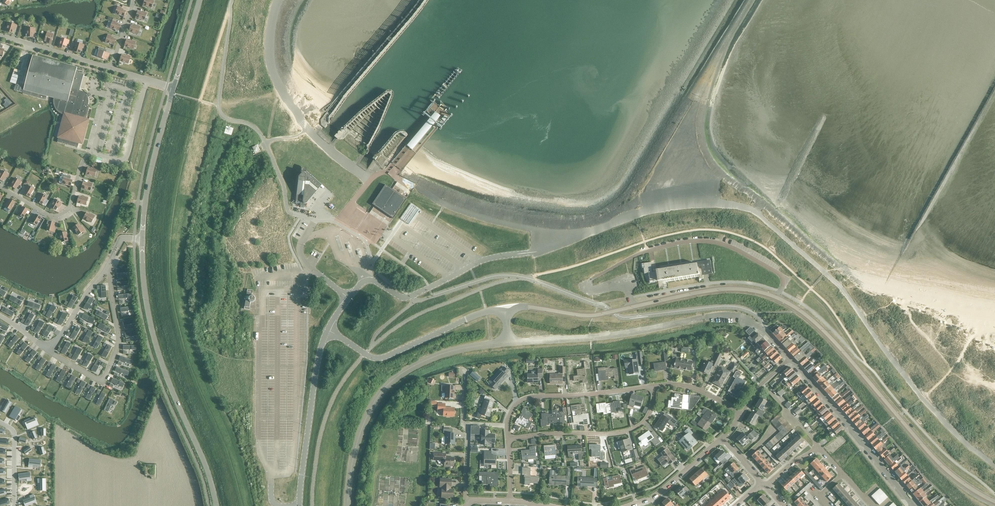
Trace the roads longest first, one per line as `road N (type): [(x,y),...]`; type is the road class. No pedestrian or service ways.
road 1 (unclassified): [(505,308),(593,316),(731,289),(778,298),(835,342),(944,466),(994,501)]
road 2 (unclassified): [(216,505),(156,347),(142,259),(153,163),(200,0)]
road 3 (unclassified): [(347,505),(358,438),(384,389),(428,359),(507,342)]
road 4 (unclassified): [(349,299),(370,280),(407,298),(482,261),(527,253)]
road 5 (unclassified): [(507,342),(704,317)]
road 6 (unclassified): [(327,329),(381,358),(505,308)]
road 7 (residential): [(791,360),(915,505)]
road 8 (unclassified): [(299,505),(327,329)]
road 9 (residential): [(508,439),(632,430),(649,415),(653,386)]
road 10 (residential): [(508,439),(508,417),(525,399),(653,386)]
road 11 (residential): [(872,505),(821,448),(766,485)]
road 12 (residential): [(464,501),(465,373)]

